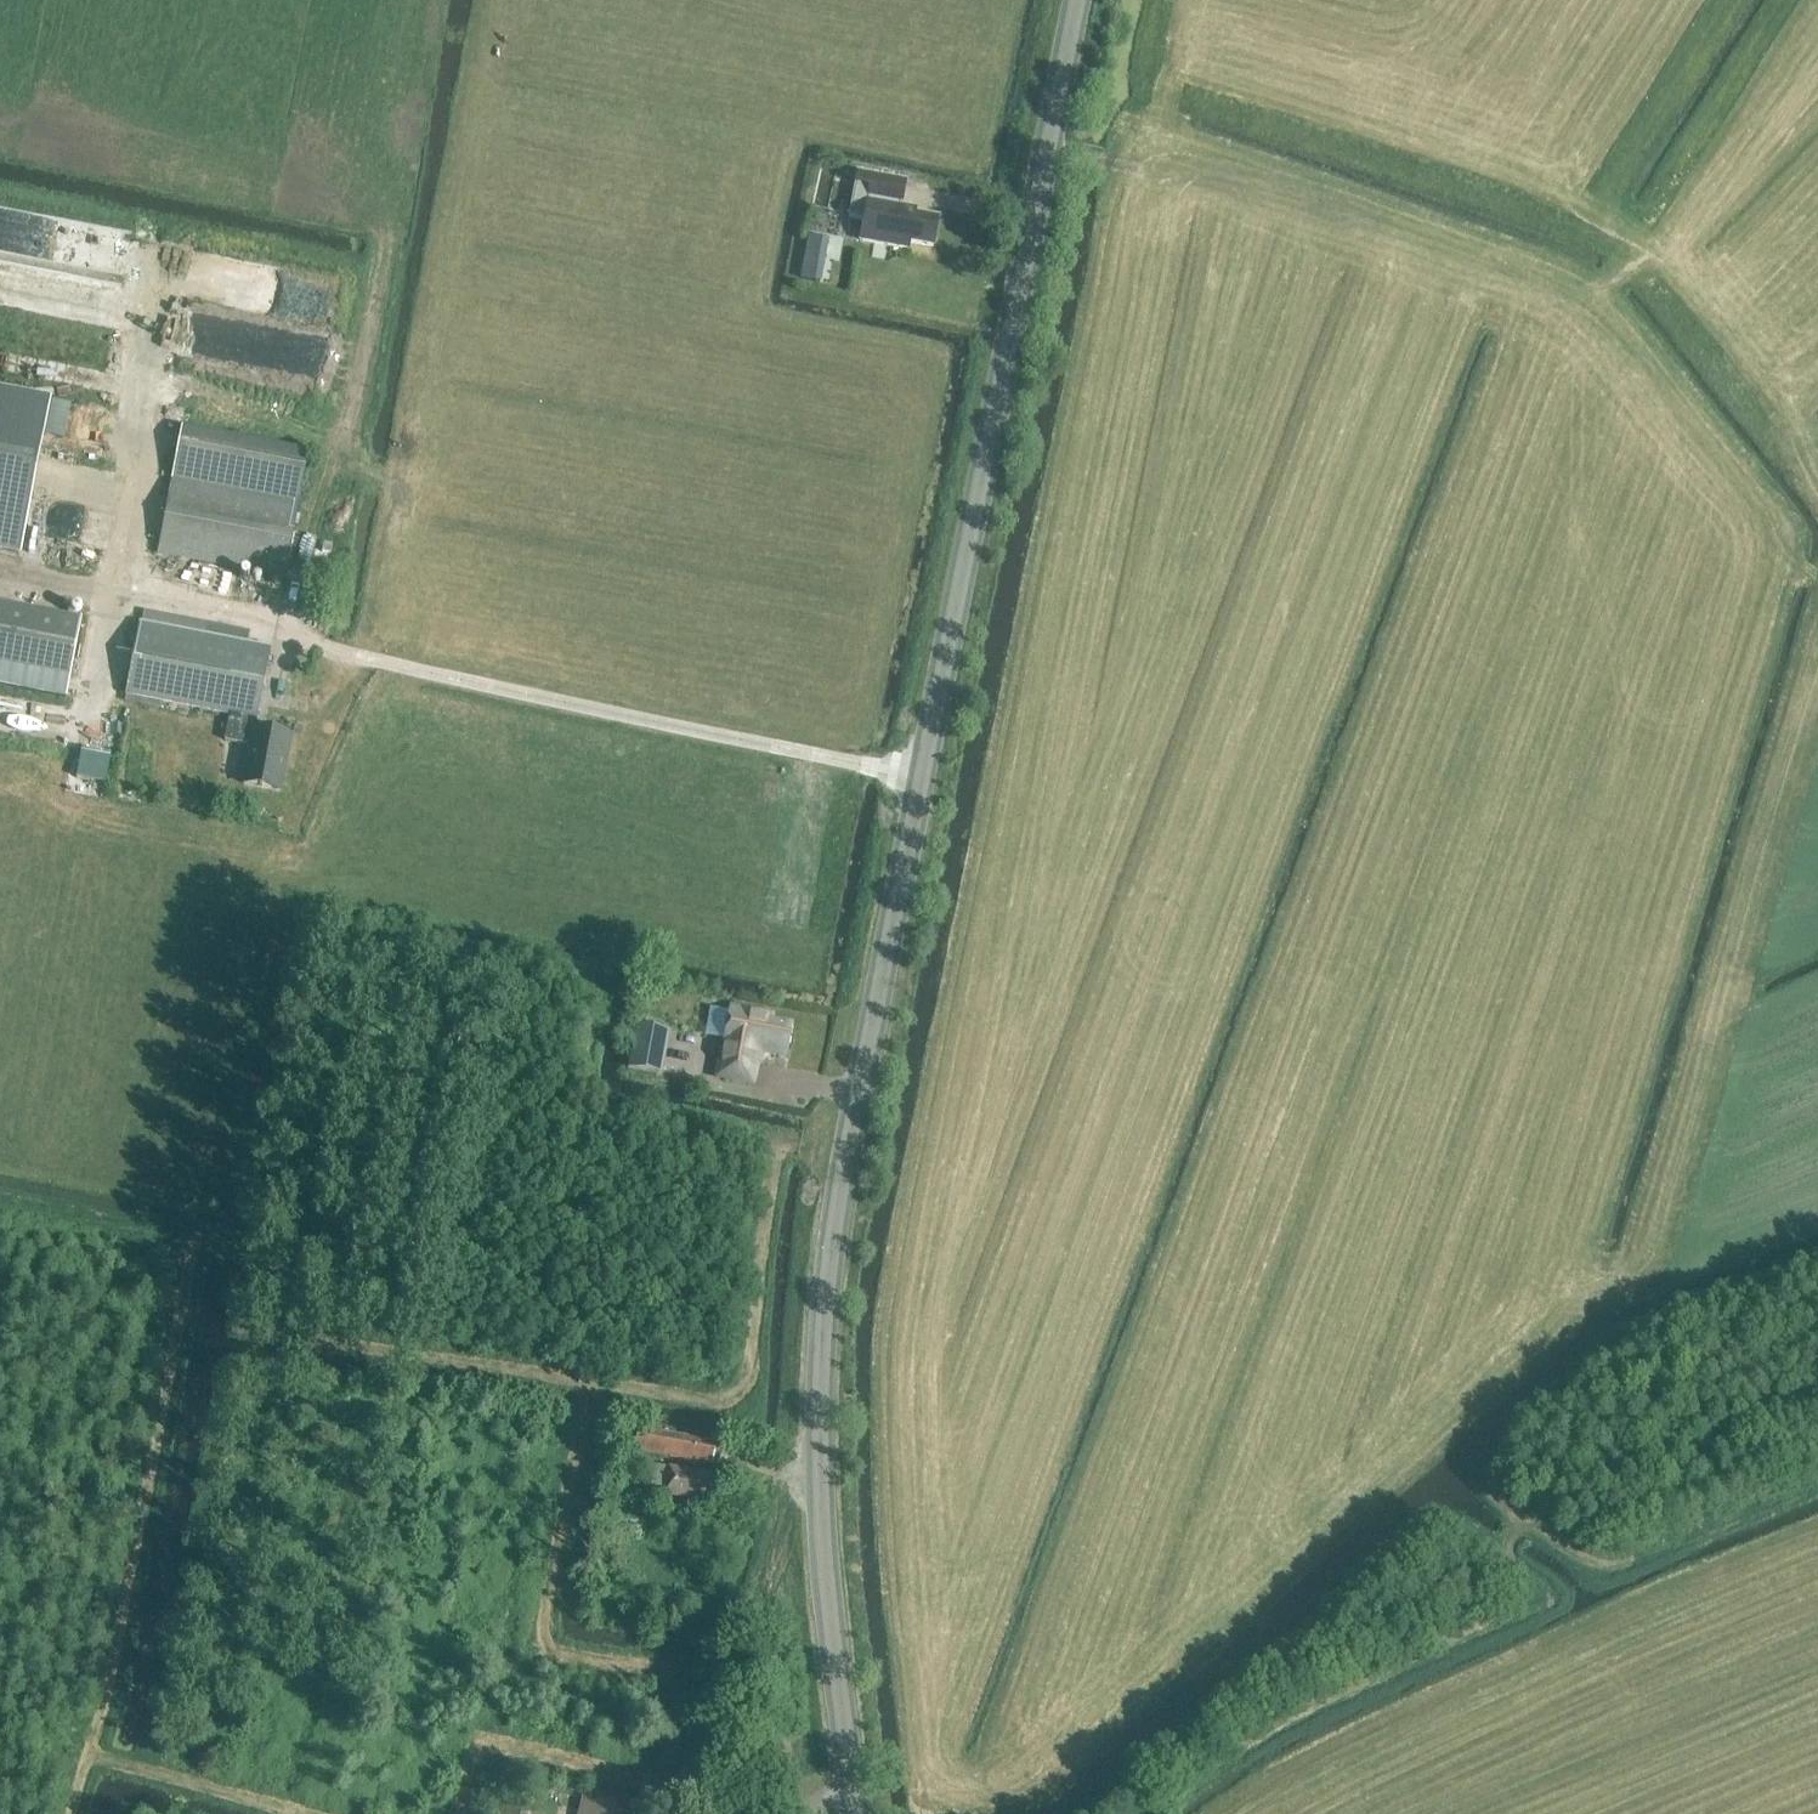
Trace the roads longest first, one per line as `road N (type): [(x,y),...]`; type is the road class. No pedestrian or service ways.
road 1 (tertiary): [(857,1813),(823,1548),(821,1340),(829,1264),(844,1150),(1075,0)]

